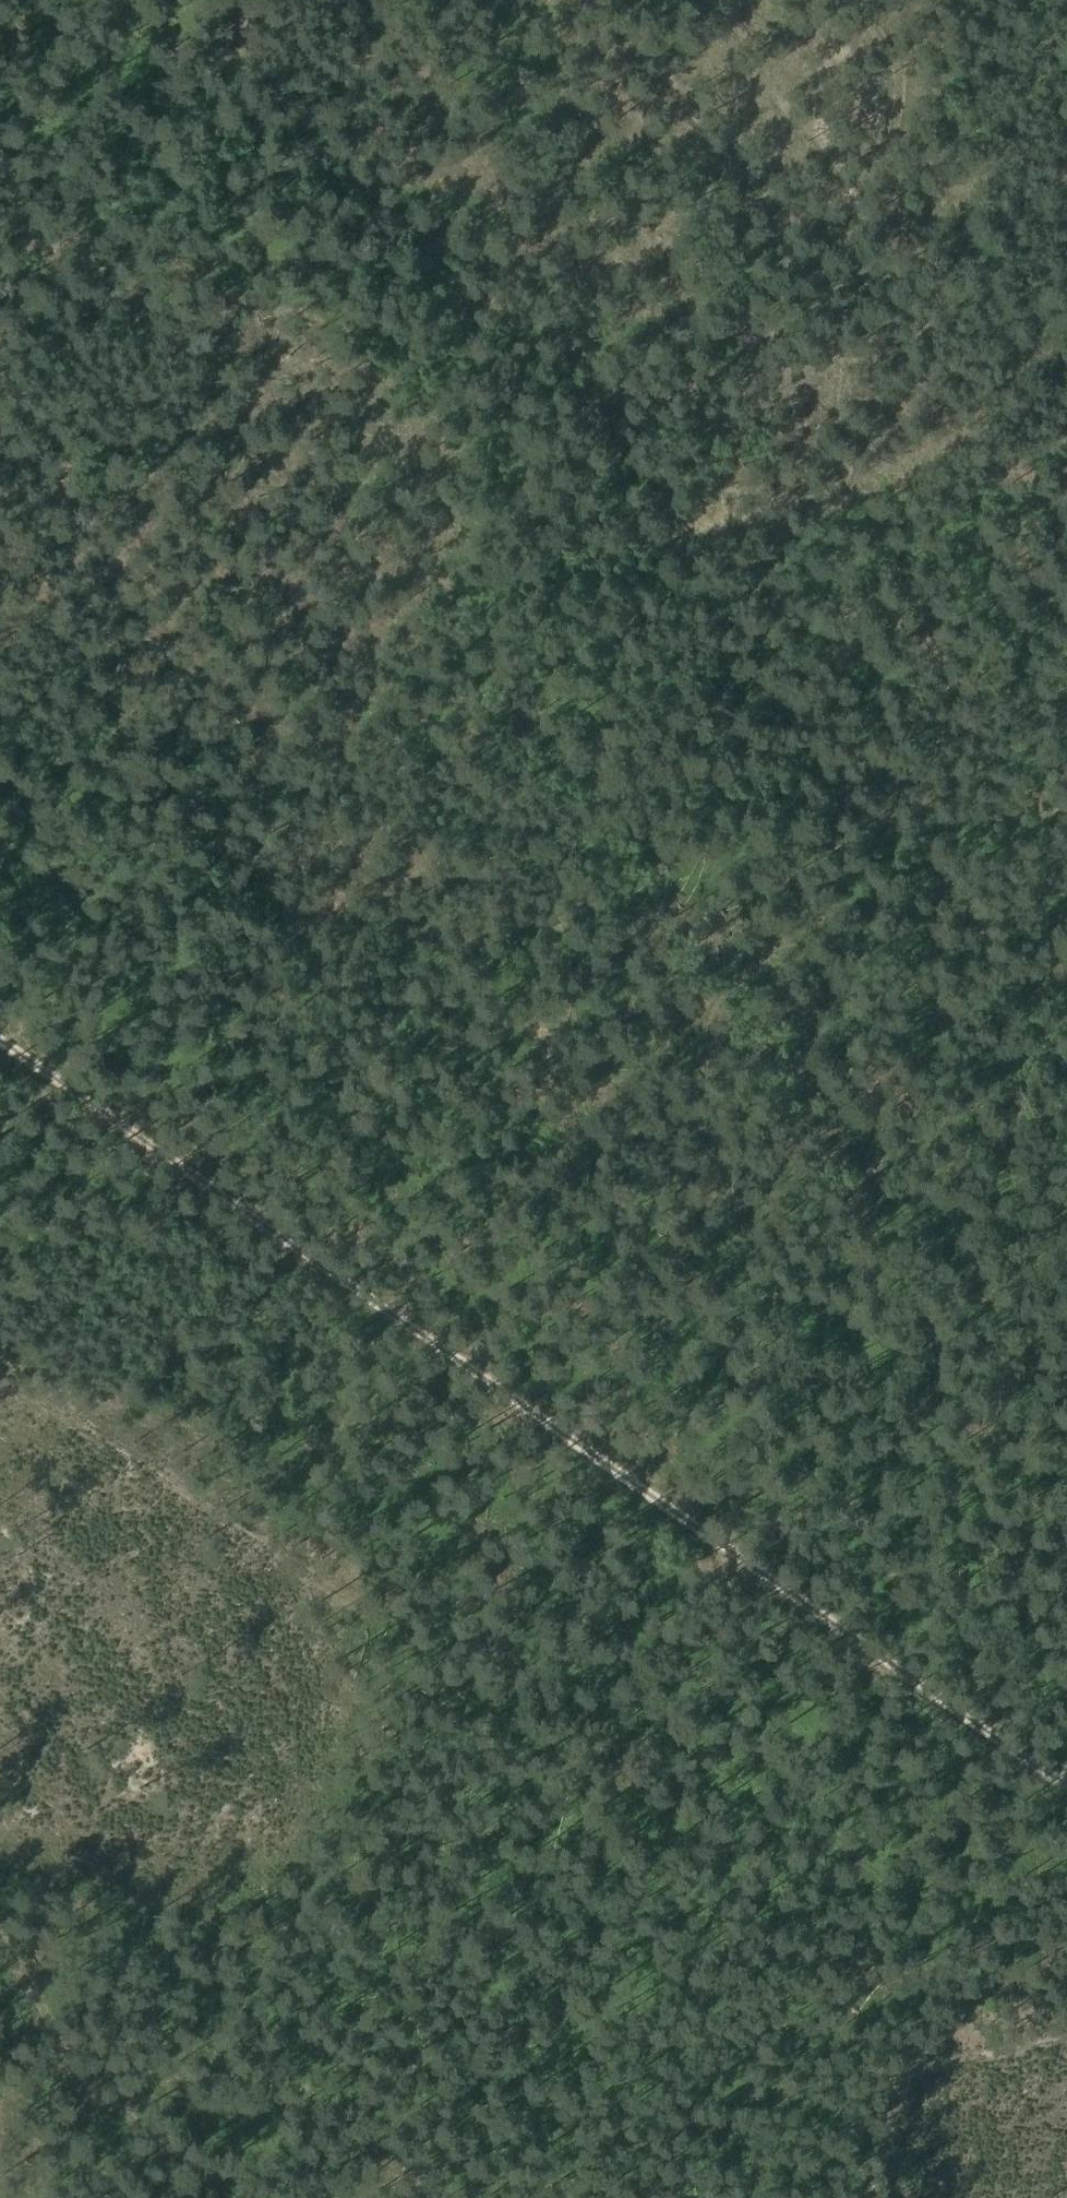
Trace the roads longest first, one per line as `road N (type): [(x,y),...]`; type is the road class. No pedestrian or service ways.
road 1 (track): [(0,1031),(1066,1779)]
road 2 (track): [(209,2197),(85,2082),(0,1940)]

